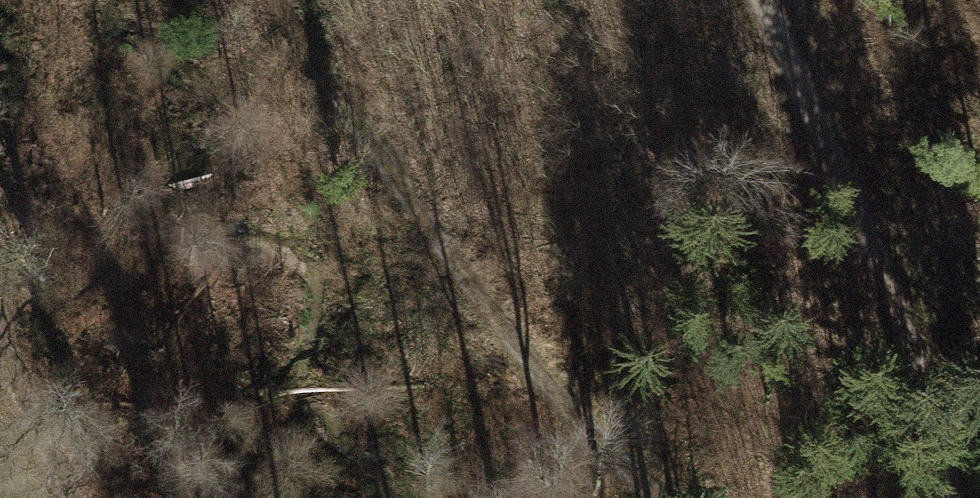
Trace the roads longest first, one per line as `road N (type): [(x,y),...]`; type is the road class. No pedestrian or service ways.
road 1 (track): [(671,497),(561,404),(271,0)]
road 2 (track): [(760,0),(884,253),(949,497)]
road 3 (track): [(85,497),(29,396),(0,299)]

